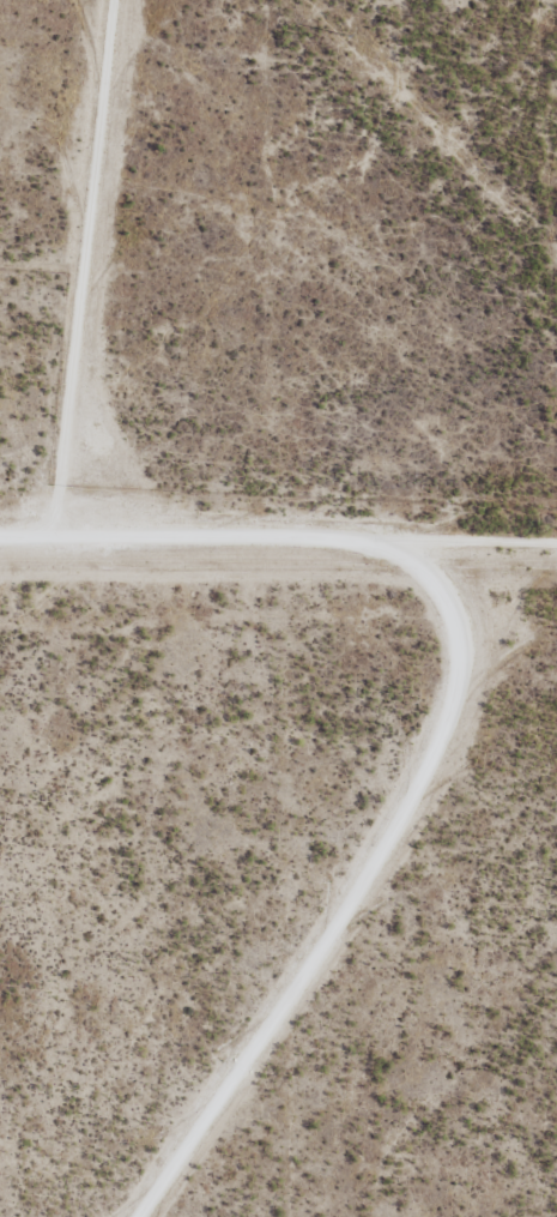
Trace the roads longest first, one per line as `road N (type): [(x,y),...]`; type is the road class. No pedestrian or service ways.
road 1 (track): [(189,1216),(302,1077),(504,699),(510,658),(556,601)]
road 2 (track): [(0,521),(556,526)]
road 3 (track): [(35,520),(93,0)]
road 4 (track): [(450,526),(462,616),(510,658)]

